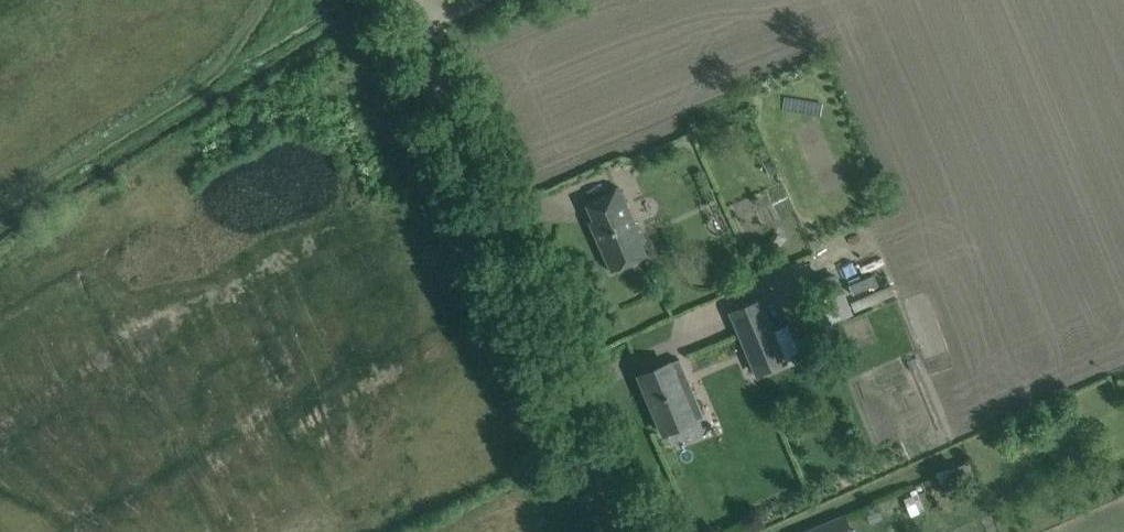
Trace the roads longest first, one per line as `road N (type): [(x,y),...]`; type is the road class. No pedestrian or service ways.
road 1 (unclassified): [(629,531),(395,0)]

